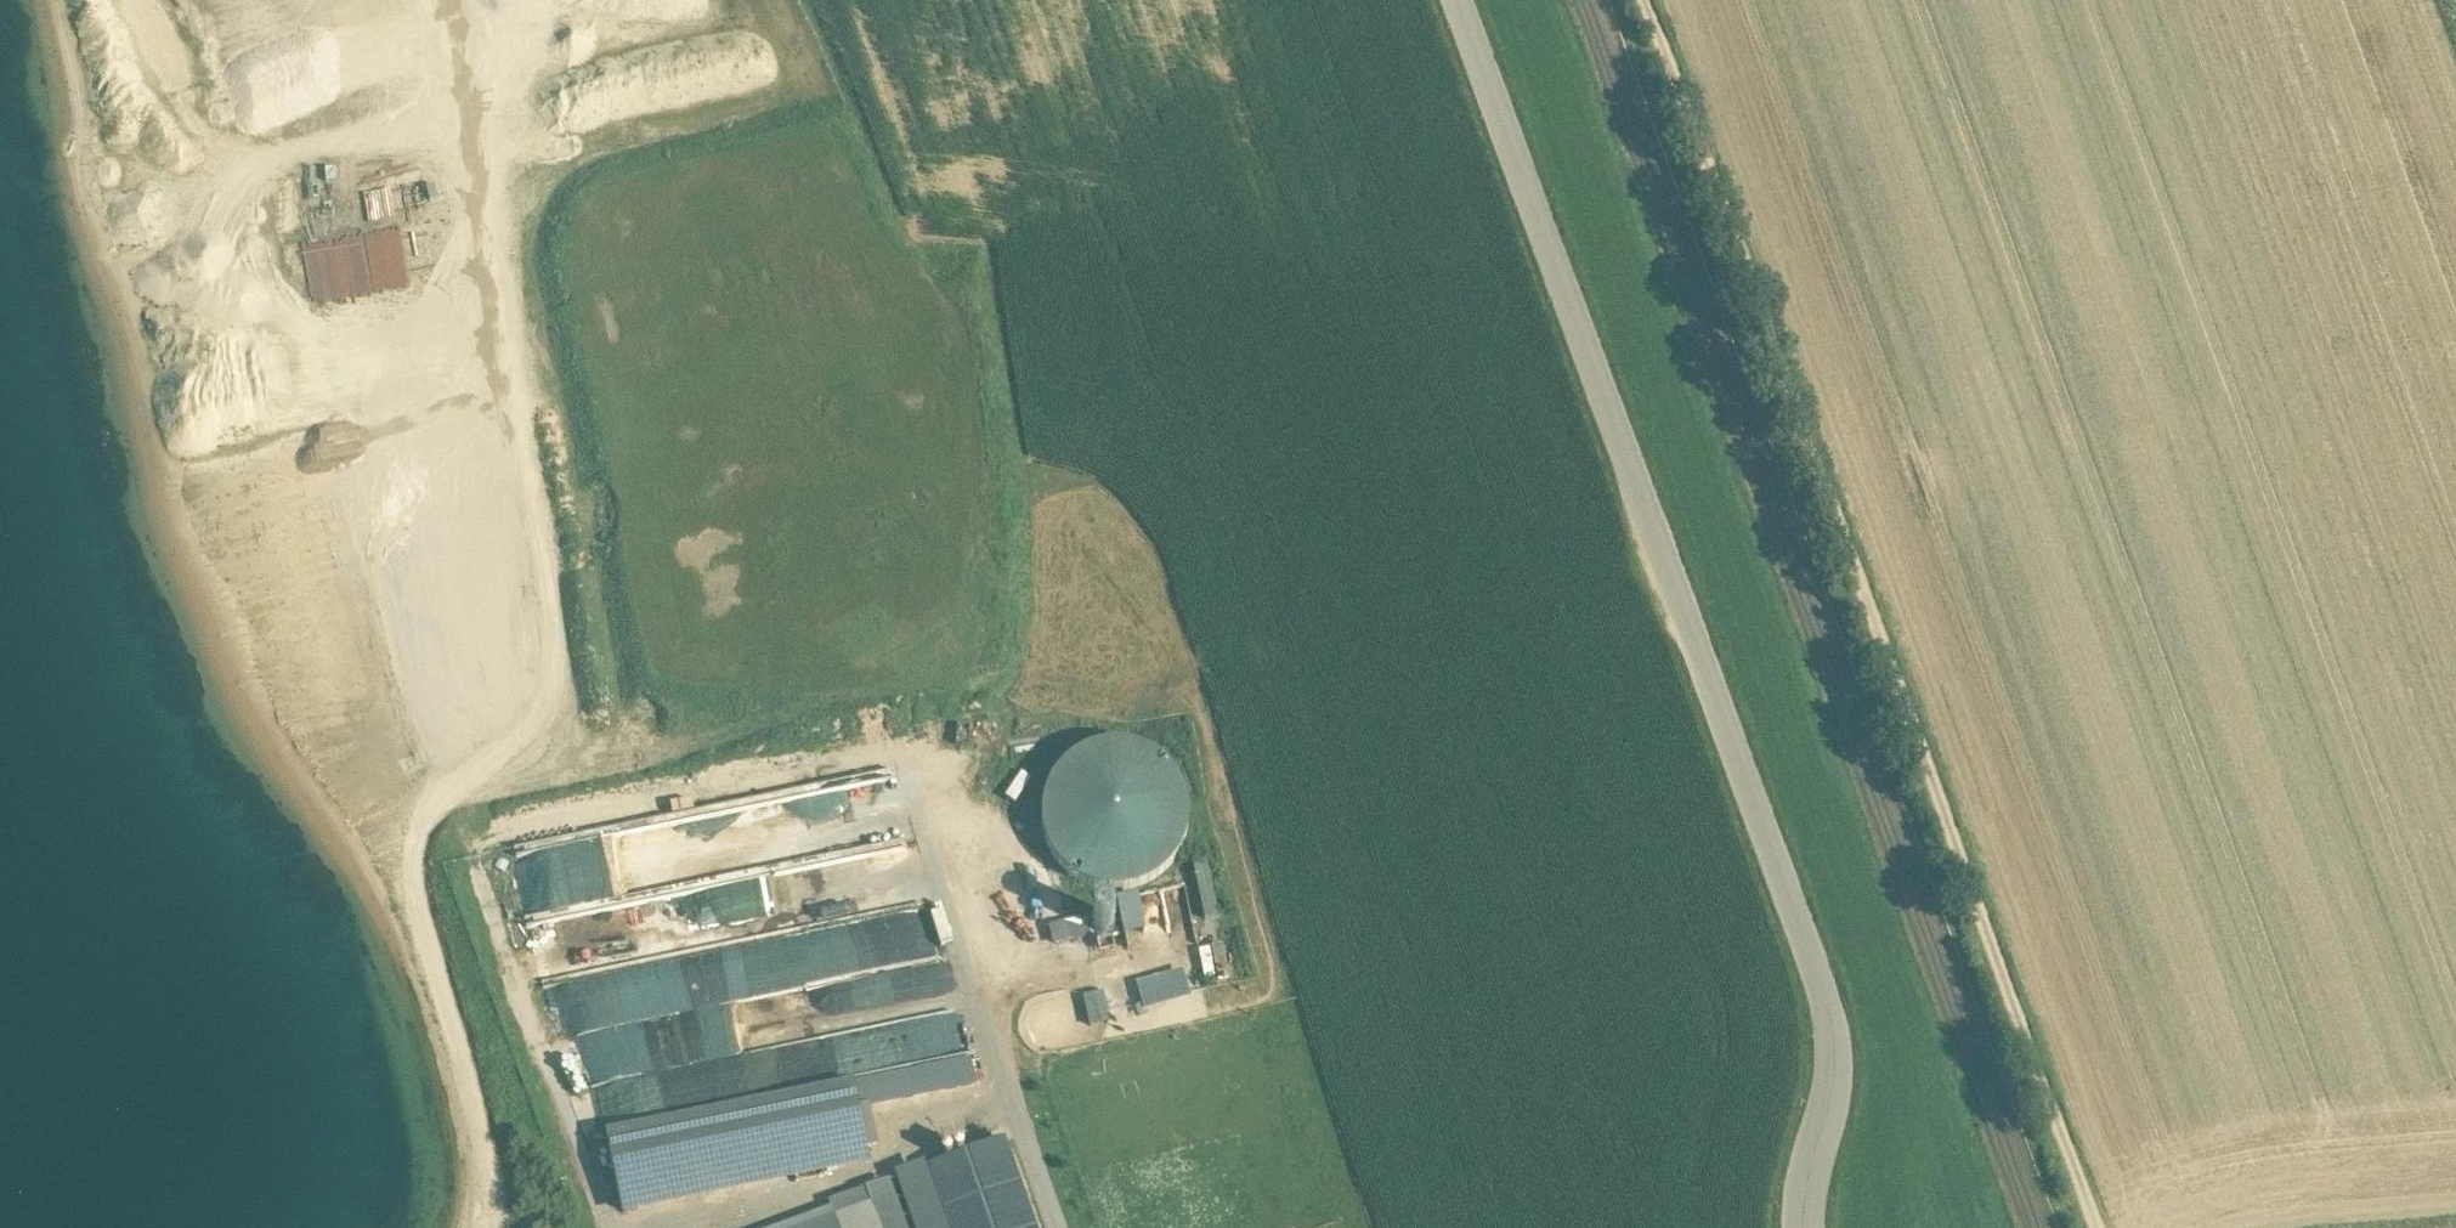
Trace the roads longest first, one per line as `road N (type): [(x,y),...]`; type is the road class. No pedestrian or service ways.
road 1 (track): [(1646,0),(2098,1227)]
road 2 (unclassified): [(1801,1227),(1794,1200),(1829,1037),(1450,0)]
road 3 (track): [(521,970),(616,1227)]
road 4 (track): [(720,1227),(940,1151)]

